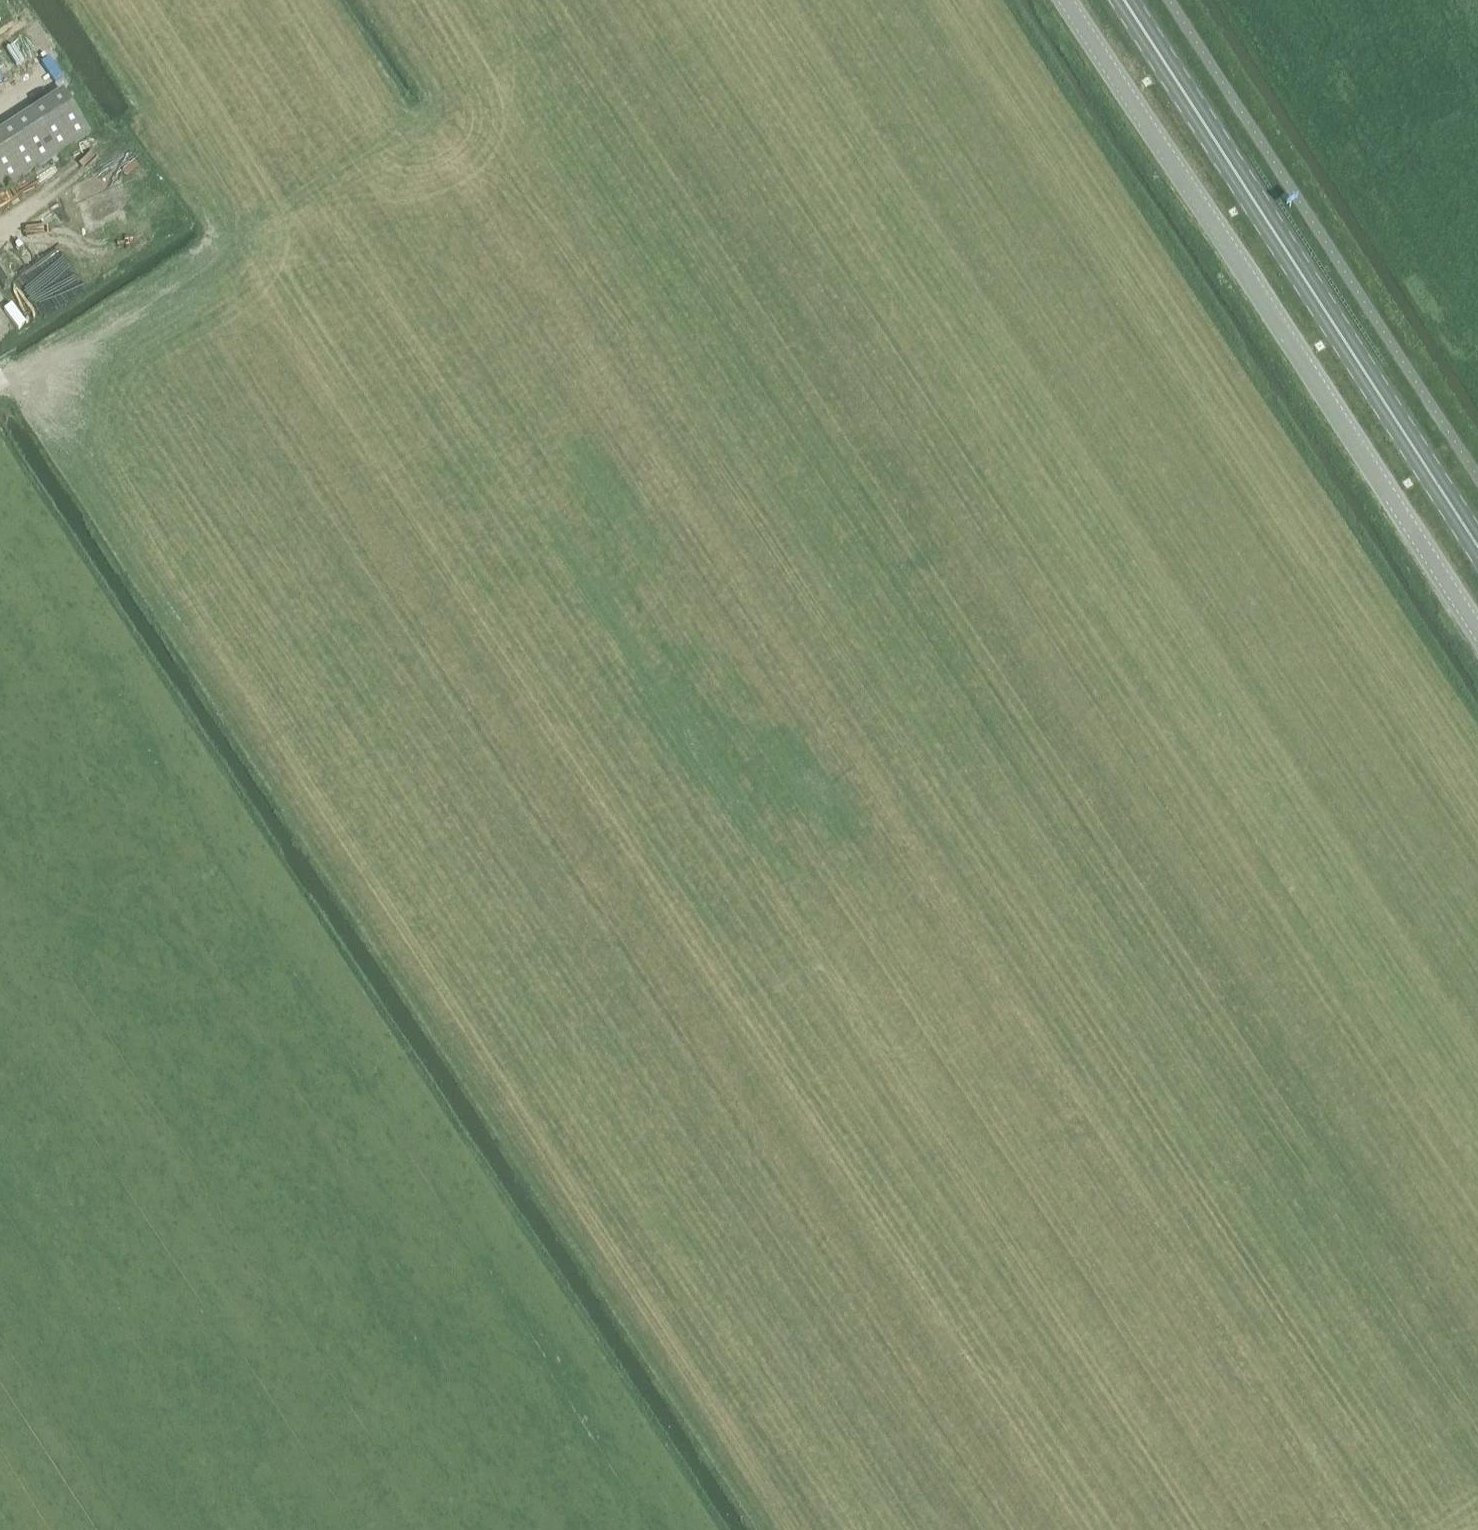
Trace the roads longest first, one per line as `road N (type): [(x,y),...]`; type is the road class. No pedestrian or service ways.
road 1 (unclassified): [(1066,0),(1477,630)]
road 2 (primary): [(1124,0),(1477,547)]

